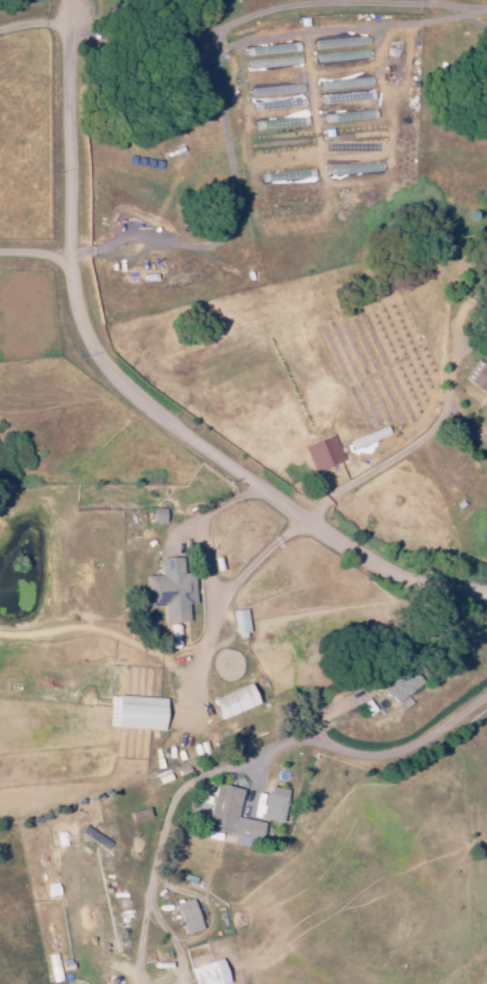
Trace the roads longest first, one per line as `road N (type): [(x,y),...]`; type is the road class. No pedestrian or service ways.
road 1 (residential): [(486,593),(442,588),(376,565),(162,418),(106,363),(78,283),(78,14)]

